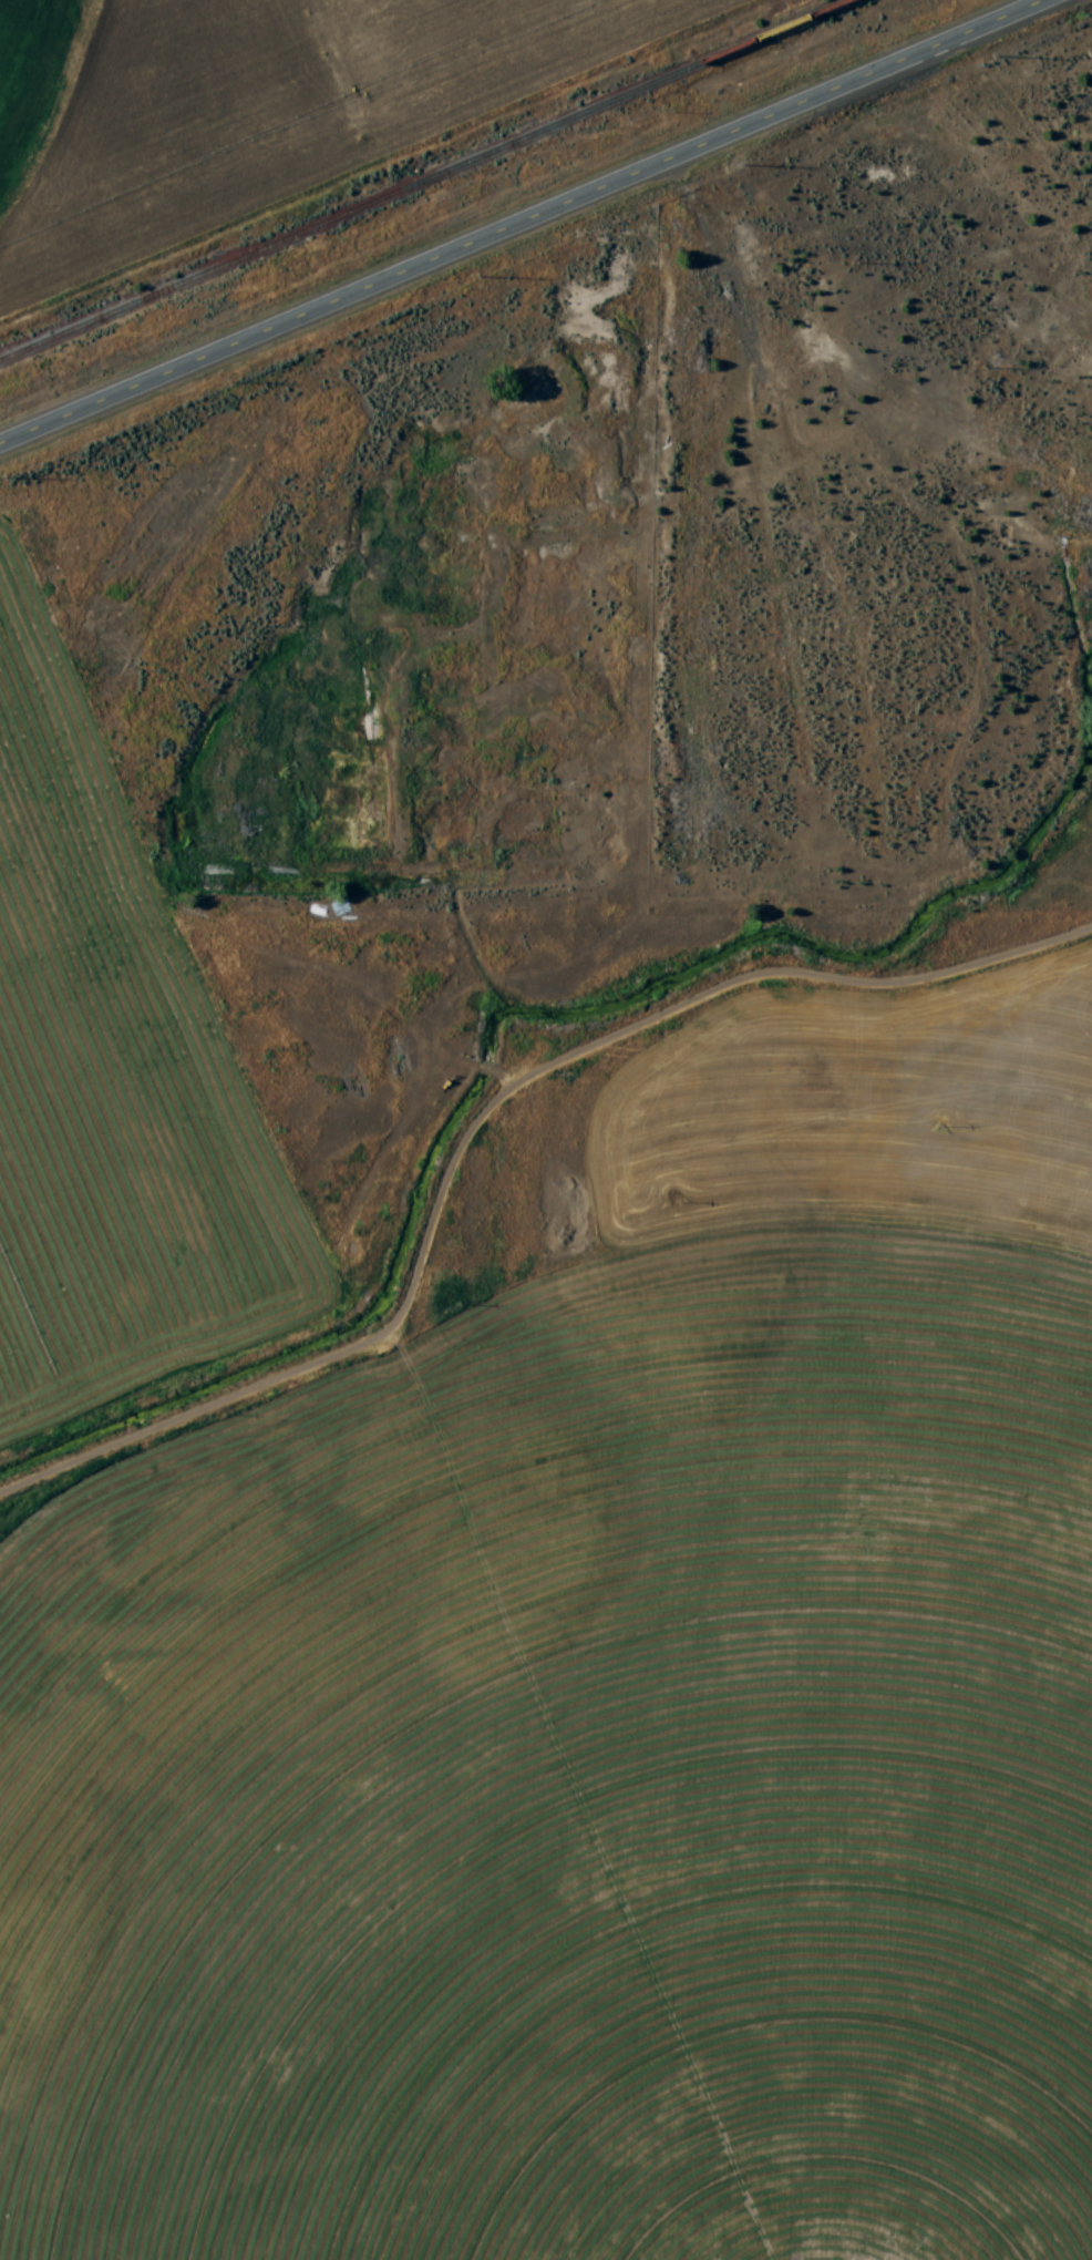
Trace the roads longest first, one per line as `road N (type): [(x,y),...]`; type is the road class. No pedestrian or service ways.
road 1 (primary): [(0,449),(1057,0)]
road 2 (track): [(672,162),(701,199),(742,222),(996,263),(1091,309)]

